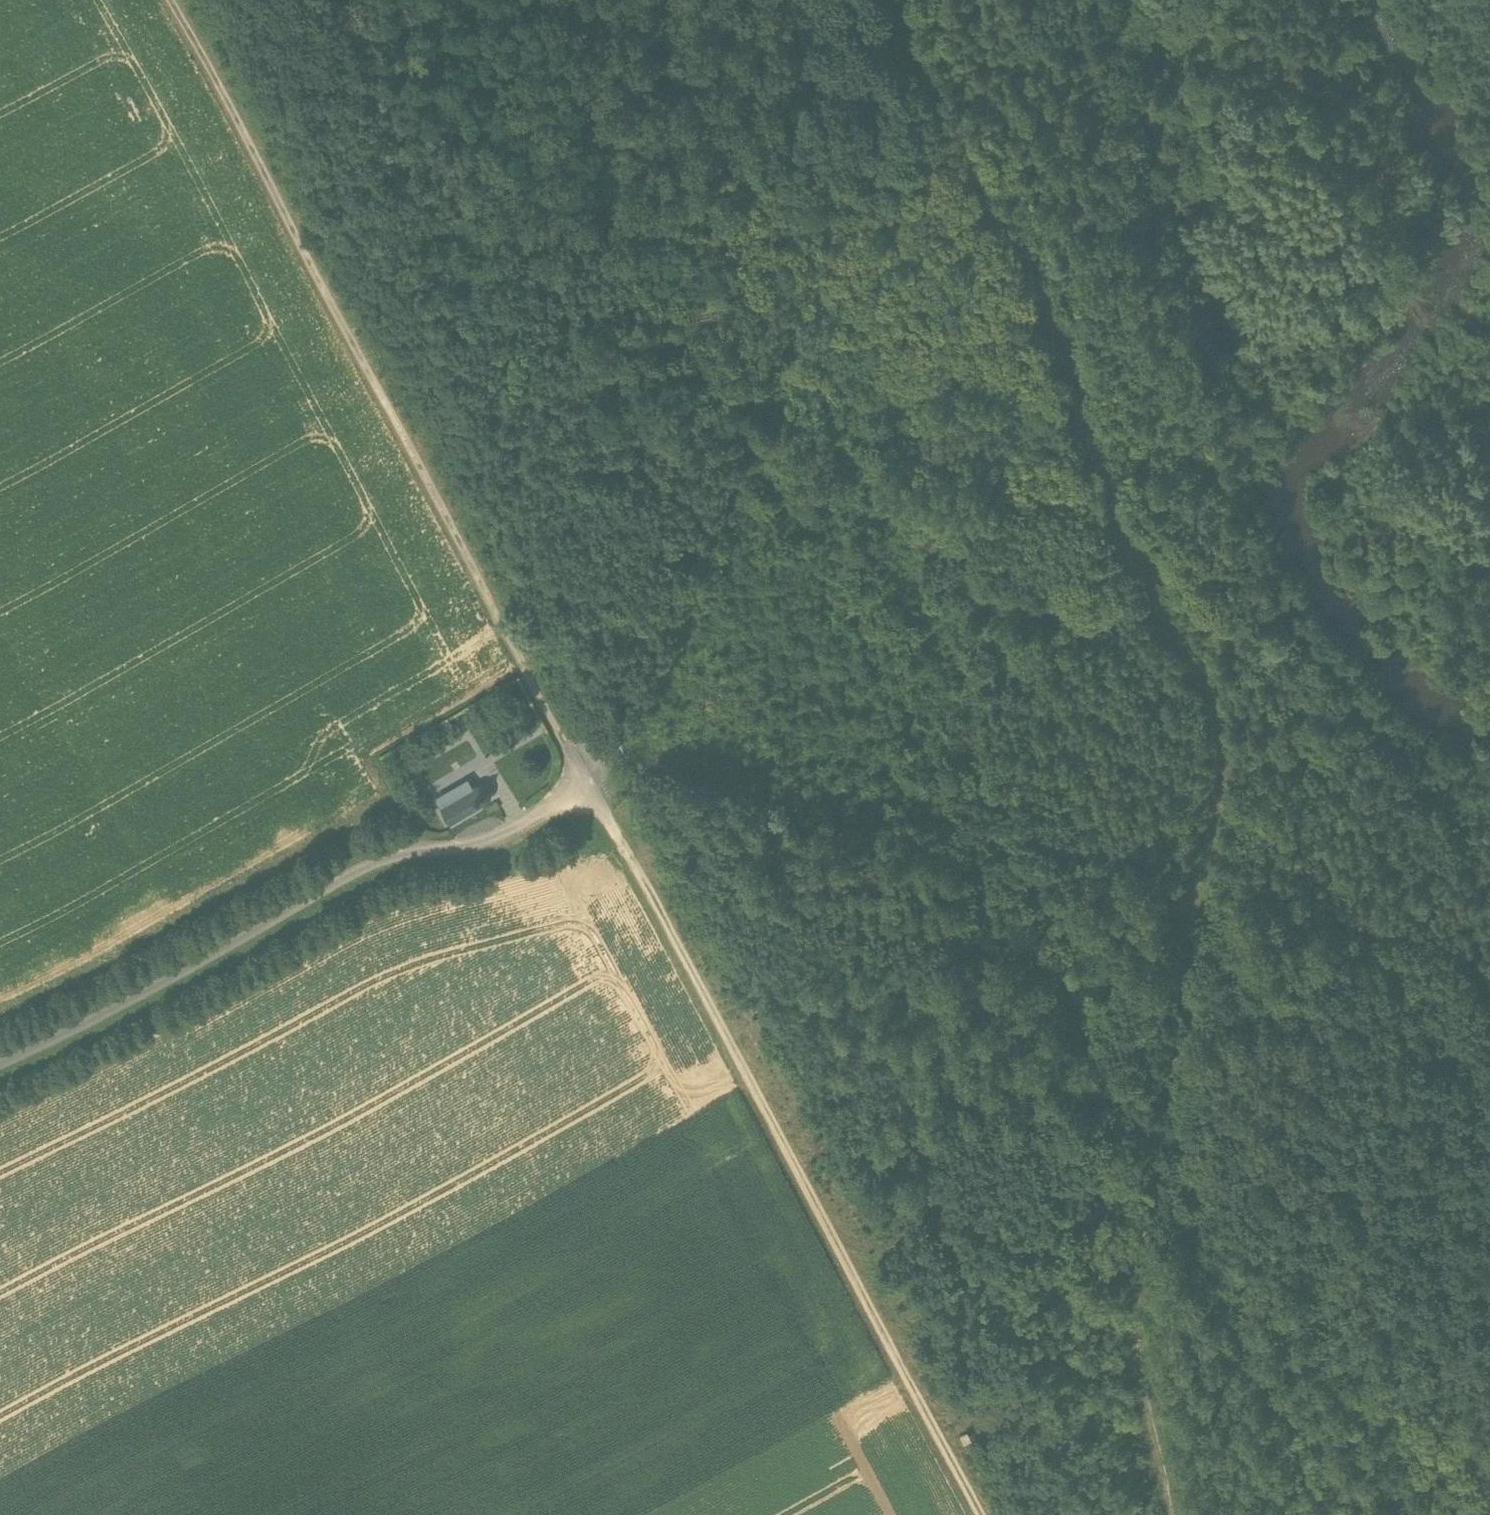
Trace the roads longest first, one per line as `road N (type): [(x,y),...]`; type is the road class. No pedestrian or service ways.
road 1 (track): [(585,758),(993,1514)]
road 2 (track): [(186,0),(585,758)]
road 3 (track): [(0,1045),(348,846),(405,823),(482,817),(585,758)]

